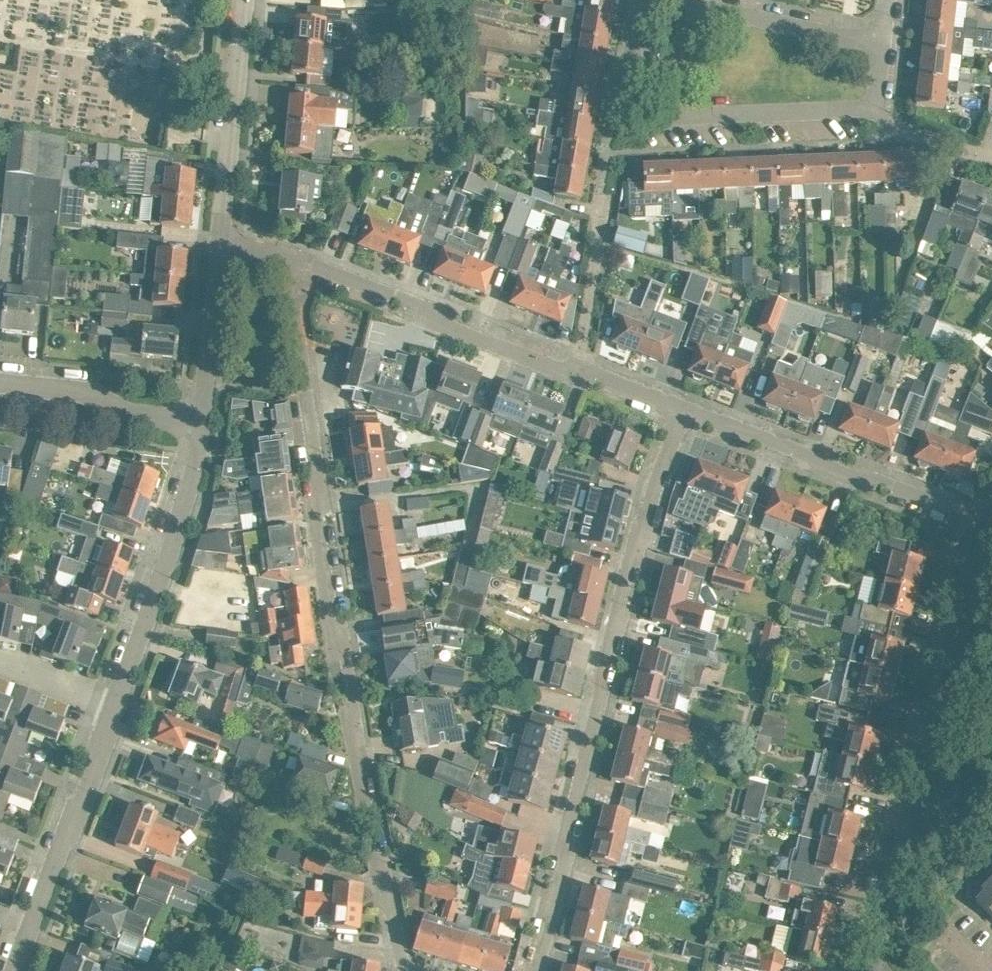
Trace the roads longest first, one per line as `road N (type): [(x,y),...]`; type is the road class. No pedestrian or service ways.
road 1 (residential): [(401,970),(279,259)]
road 2 (residential): [(687,410),(656,475),(528,970)]
road 3 (residential): [(876,960),(987,525)]
road 4 (residential): [(876,111),(626,114),(649,0)]
road 5 (residential): [(987,525),(687,410)]
road 6 (residential): [(577,369),(555,369),(454,332),(431,313),(279,259)]
road 7 (residential): [(116,704),(195,467),(200,421)]
road 8 (residential): [(14,970),(116,704)]
road 9 (residential): [(220,243),(238,0)]
road 10 (residential): [(670,0),(883,43)]
road 11 (residential): [(0,381),(88,391),(129,411),(200,421)]
road 12 (residential): [(200,421),(220,243)]
road 13 (residential): [(577,369),(599,196)]
road 14 (residential): [(991,154),(899,130),(876,111)]
road 15 (residential): [(116,704),(0,665)]

